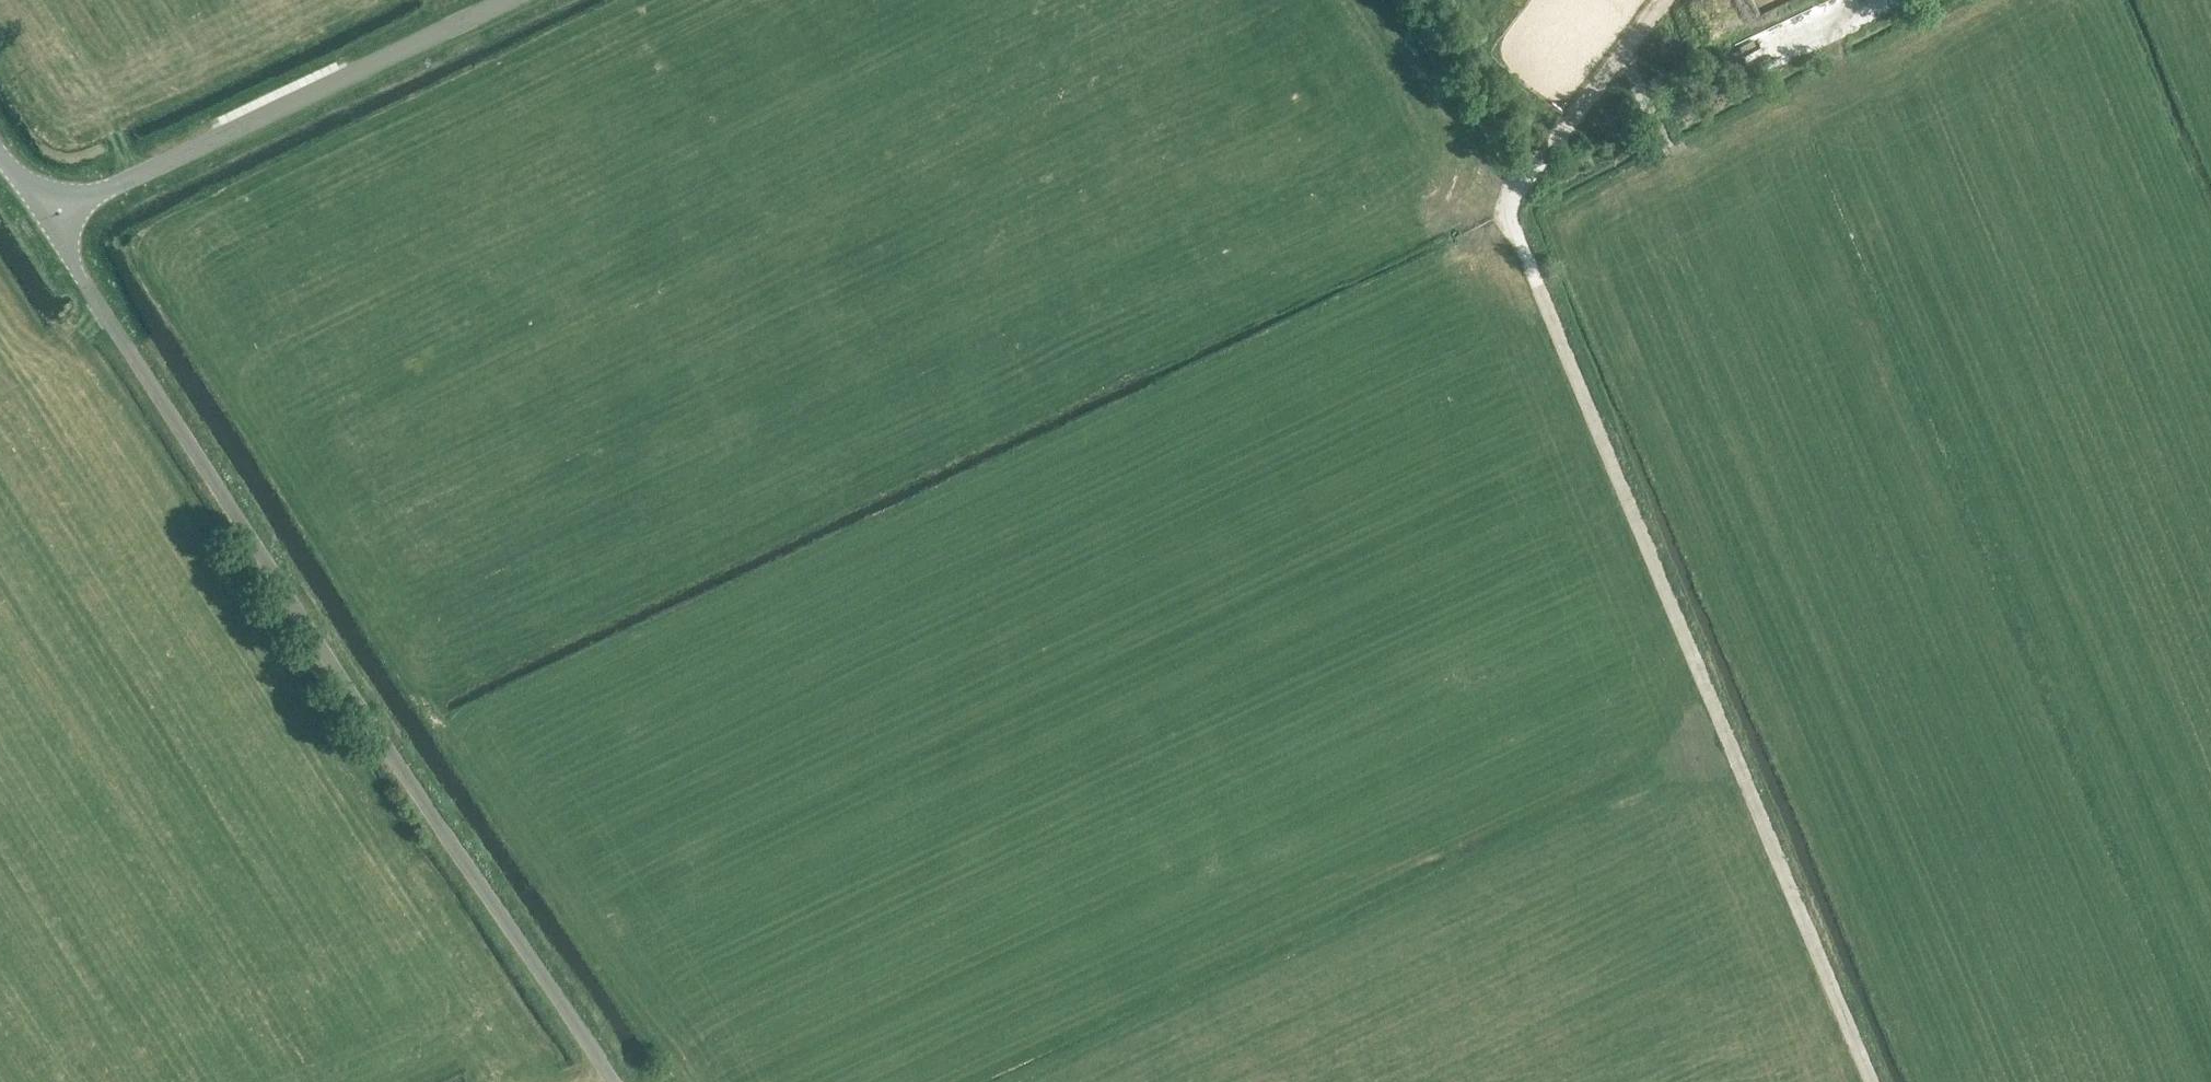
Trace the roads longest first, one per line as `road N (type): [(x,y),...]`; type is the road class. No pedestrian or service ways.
road 1 (unclassified): [(612,1081),(45,220)]
road 2 (unclassified): [(45,220),(512,0)]

